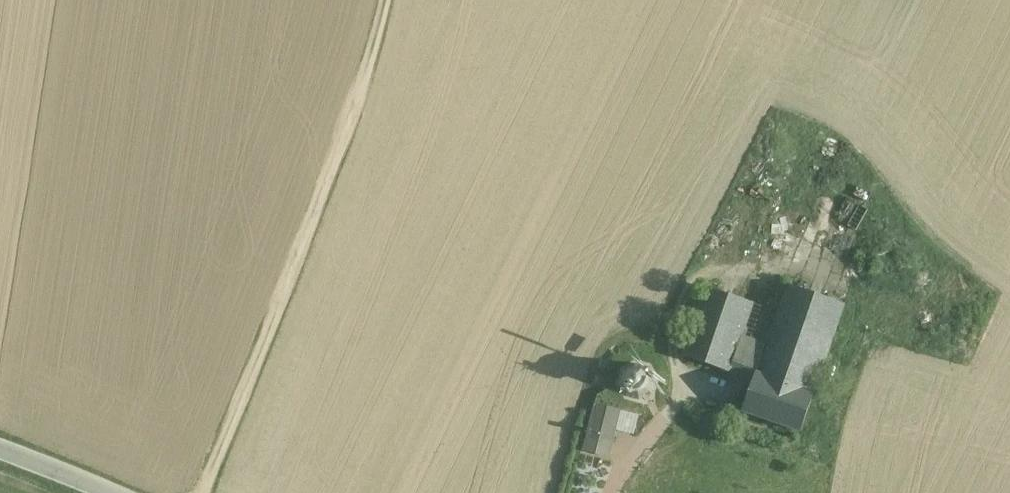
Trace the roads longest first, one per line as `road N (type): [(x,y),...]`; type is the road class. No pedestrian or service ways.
road 1 (track): [(389,0),(333,173),(208,492)]
road 2 (track): [(641,445),(681,397),(680,332),(690,302),(769,193),(870,0)]

